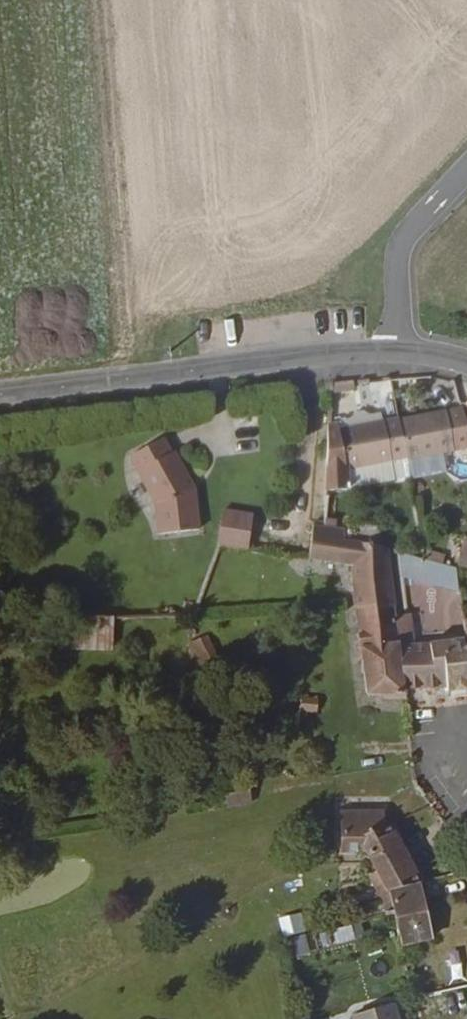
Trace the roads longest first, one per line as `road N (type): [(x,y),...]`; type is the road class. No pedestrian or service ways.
road 1 (tertiary): [(395,350),(115,381)]
road 2 (residential): [(395,350),(408,234),(466,170)]

